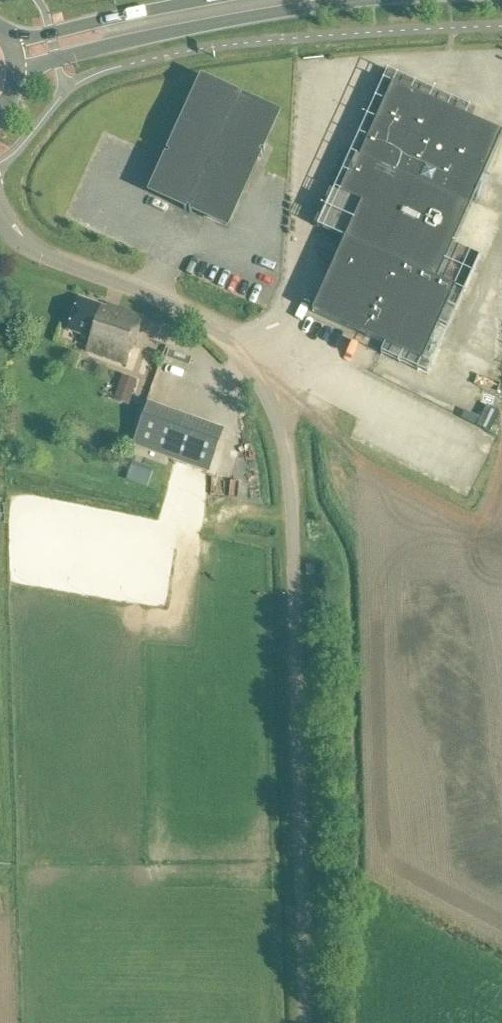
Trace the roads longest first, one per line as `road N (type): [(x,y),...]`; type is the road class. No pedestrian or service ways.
road 1 (unclassified): [(305,1022),(292,493),(280,433),(244,358),(194,316),(37,253),(0,215)]
road 2 (primary): [(16,84),(155,23)]
road 3 (primary): [(155,23),(102,22),(6,39)]
road 4 (primary): [(155,23),(287,0)]

